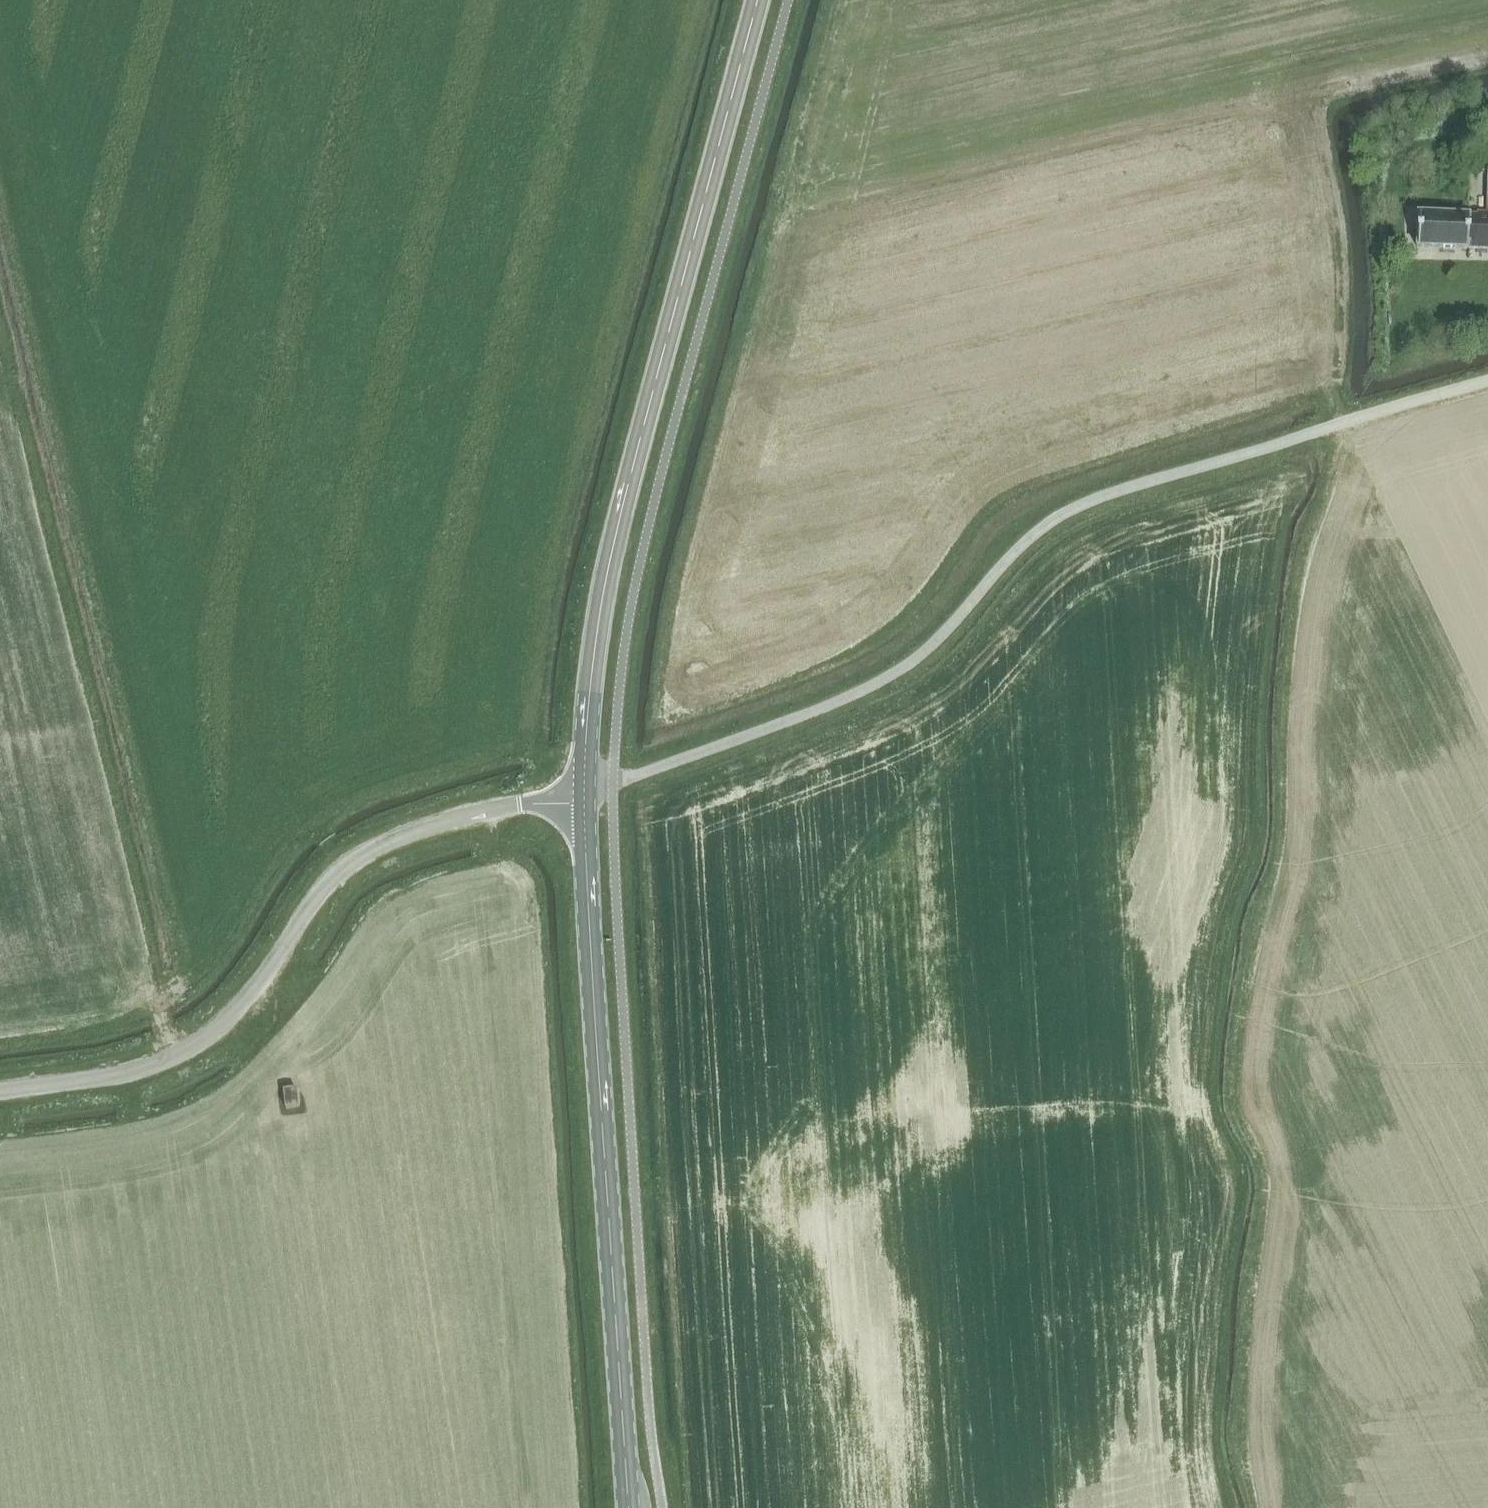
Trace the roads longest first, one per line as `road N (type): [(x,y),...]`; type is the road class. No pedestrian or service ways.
road 1 (unclassified): [(584,790),(749,736),(886,678),(940,636),(1029,538),(1075,508),(1487,380)]
road 2 (primary): [(584,790),(591,667),(615,538),(757,0)]
road 3 (primary): [(627,1507),(584,790)]
road 4 (unclassified): [(584,790),(464,816),(363,854),(319,894),(233,1013),(190,1048),(120,1075),(0,1091)]

